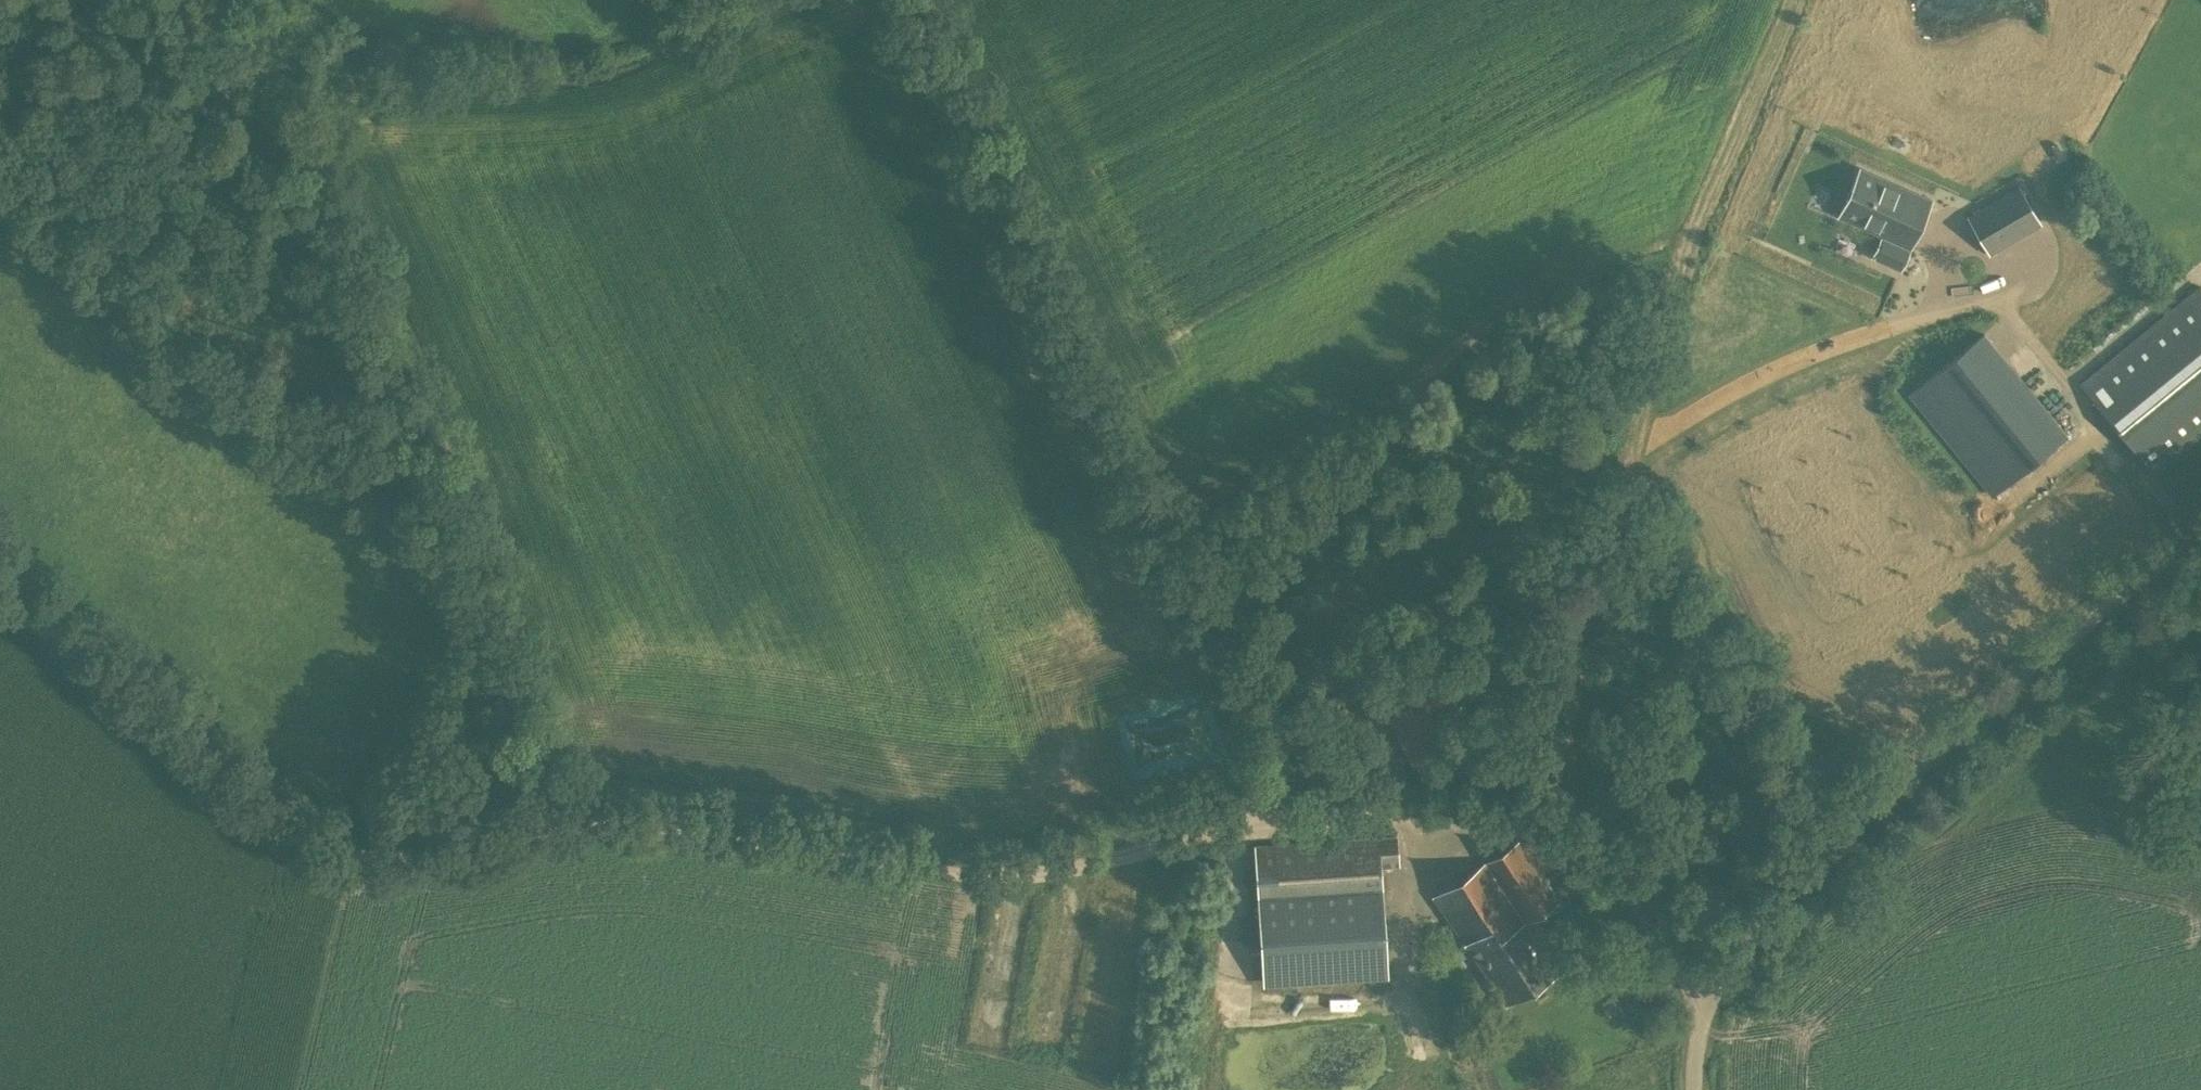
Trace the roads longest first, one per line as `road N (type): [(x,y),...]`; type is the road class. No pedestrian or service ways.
road 1 (track): [(0,604),(38,624),(260,812),(334,847),(385,854),(637,825),(984,874)]
road 2 (unclassified): [(984,874),(1063,870),(1281,818),(1514,820),(1569,840),(1616,884),(1650,922),(1703,1019)]
road 3 (tertiary): [(1703,1019),(1750,924),(1813,860),(2143,573),(2200,533)]

